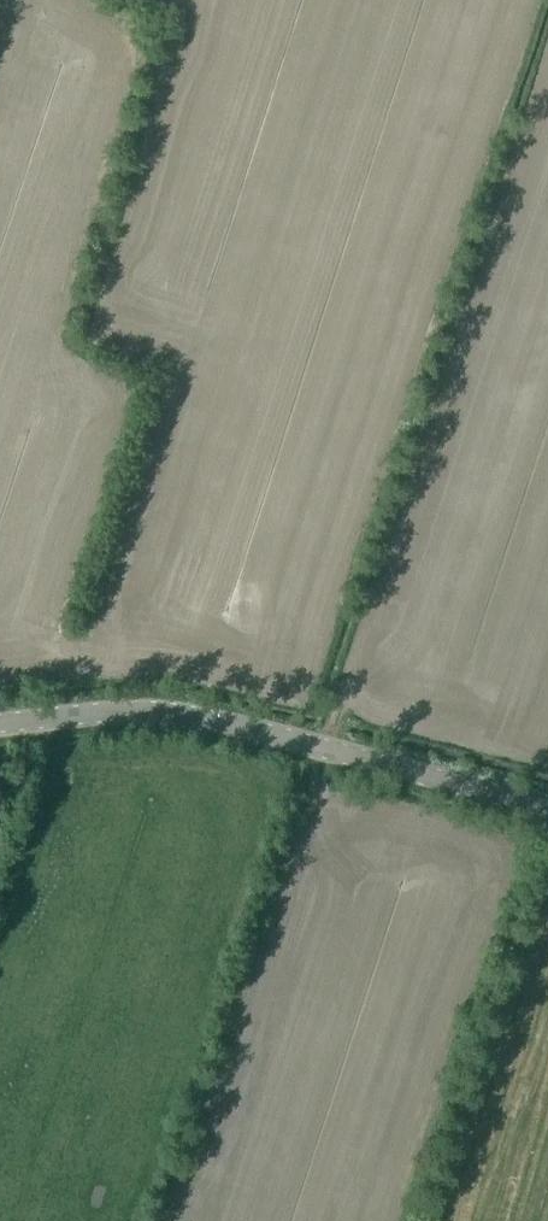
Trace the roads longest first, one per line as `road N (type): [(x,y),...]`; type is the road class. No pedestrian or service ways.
road 1 (tertiary): [(547,807),(176,713),(0,722)]

